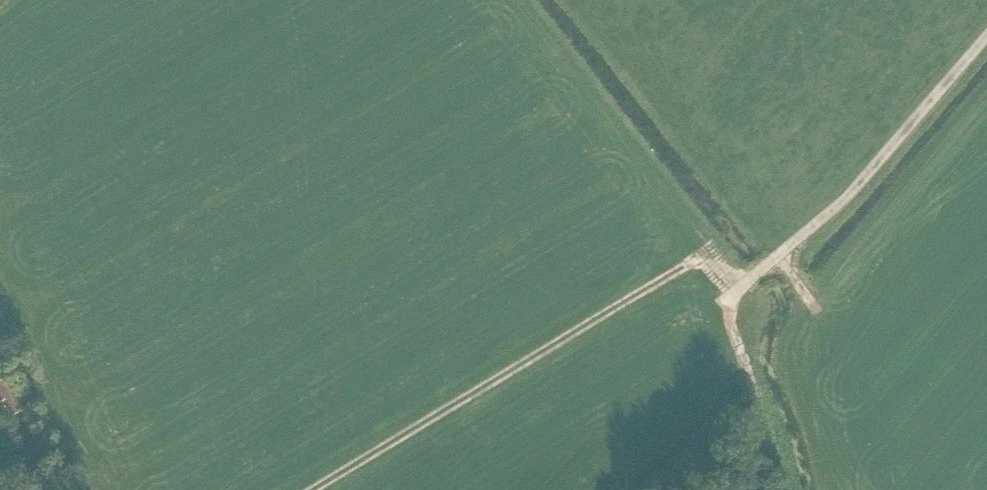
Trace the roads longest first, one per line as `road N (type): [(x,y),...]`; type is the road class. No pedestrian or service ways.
road 1 (track): [(739,284),(730,305),(783,489)]

